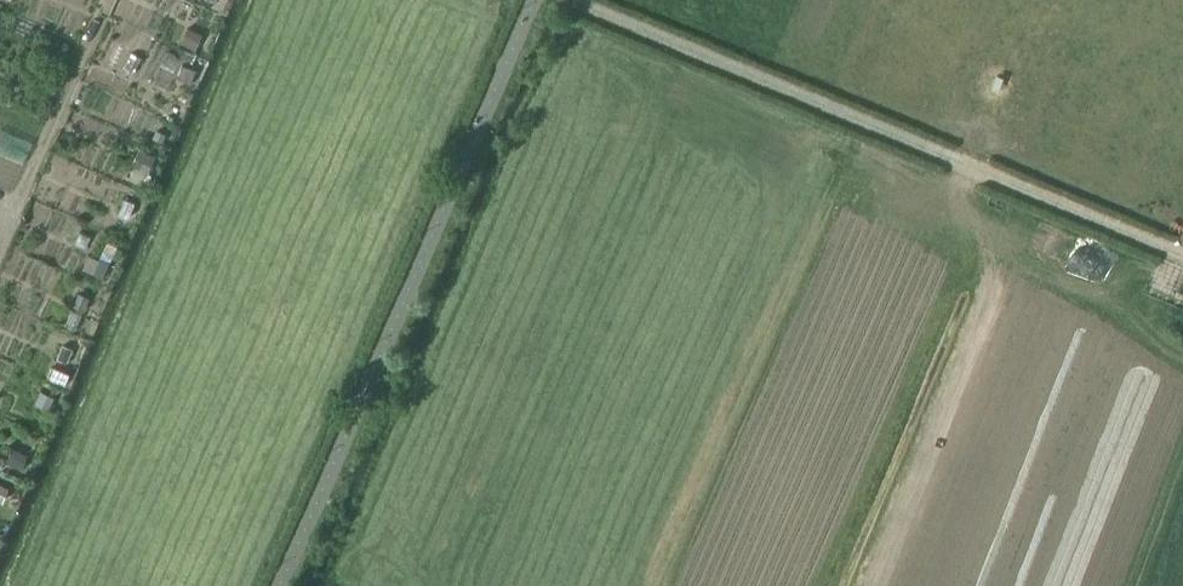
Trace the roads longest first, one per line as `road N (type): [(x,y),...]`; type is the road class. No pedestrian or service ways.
road 1 (track): [(1182,255),(577,0)]
road 2 (track): [(107,0),(0,245)]

